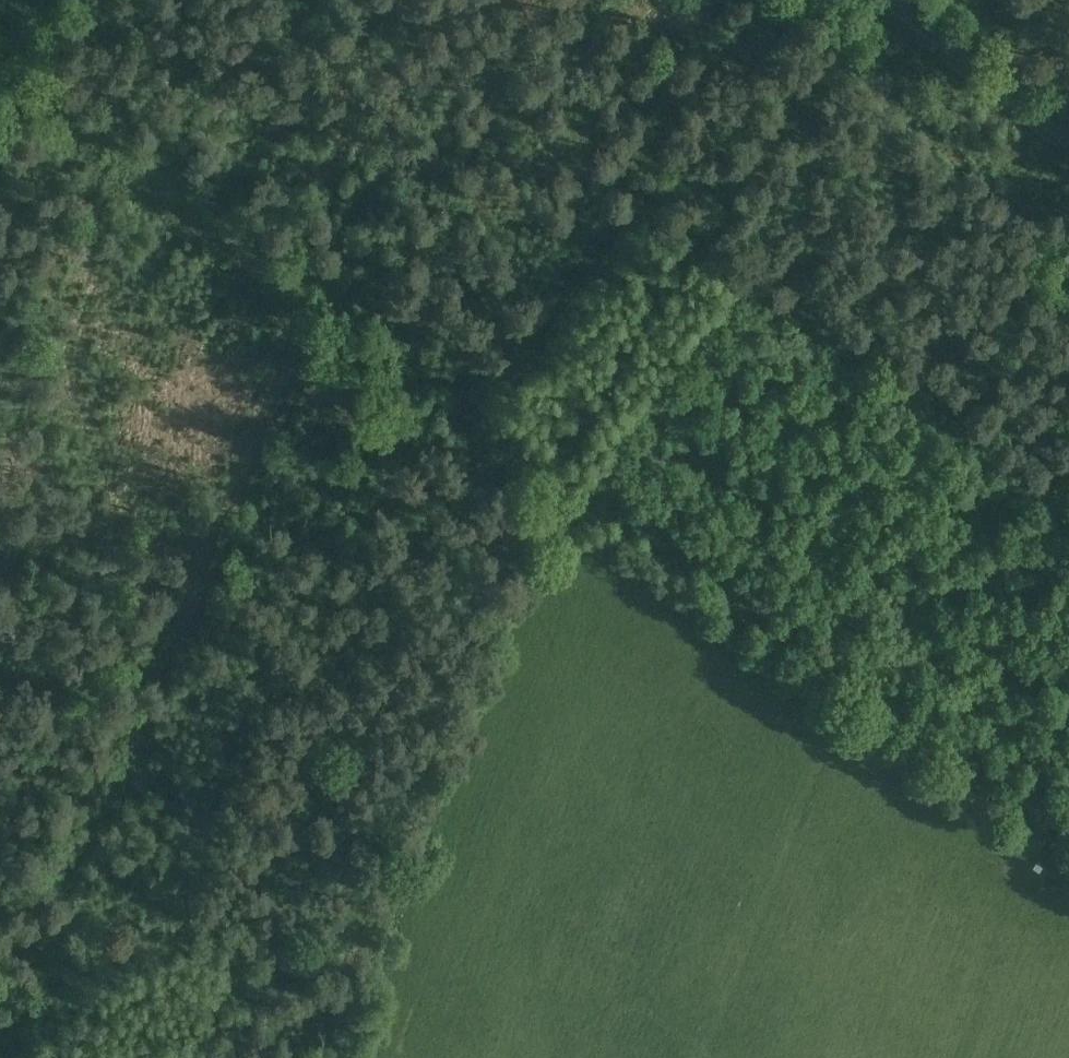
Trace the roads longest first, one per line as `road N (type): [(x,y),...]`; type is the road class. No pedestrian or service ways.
road 1 (track): [(0,66),(324,295)]
road 2 (unclassified): [(1068,139),(888,0)]

